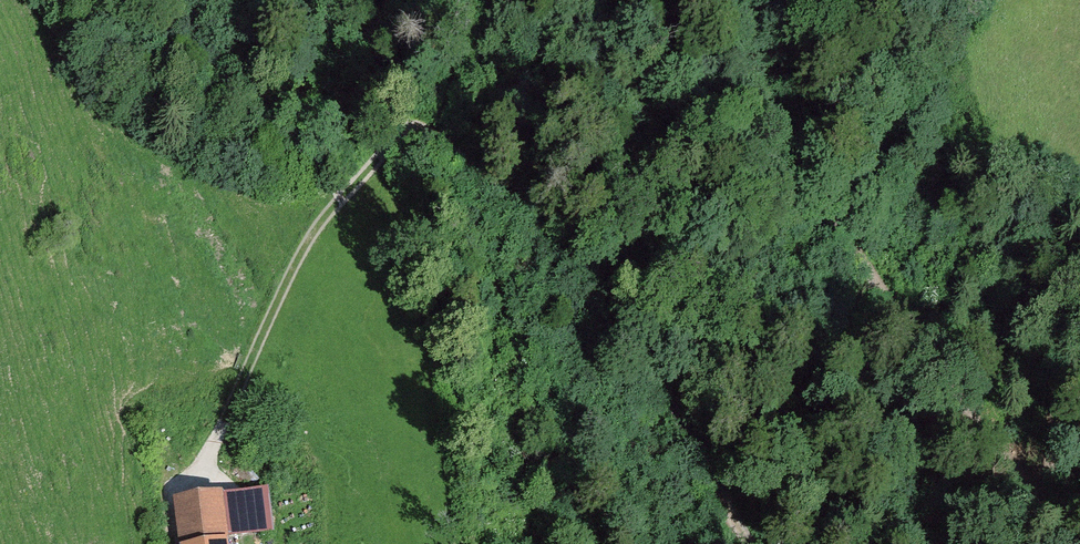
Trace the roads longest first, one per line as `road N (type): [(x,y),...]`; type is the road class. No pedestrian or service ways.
road 1 (track): [(756,543),(596,282),(429,127),(400,136),(330,201)]
road 2 (track): [(728,0),(818,201),(1068,543)]
road 3 (track): [(330,201),(210,452),(184,481)]

